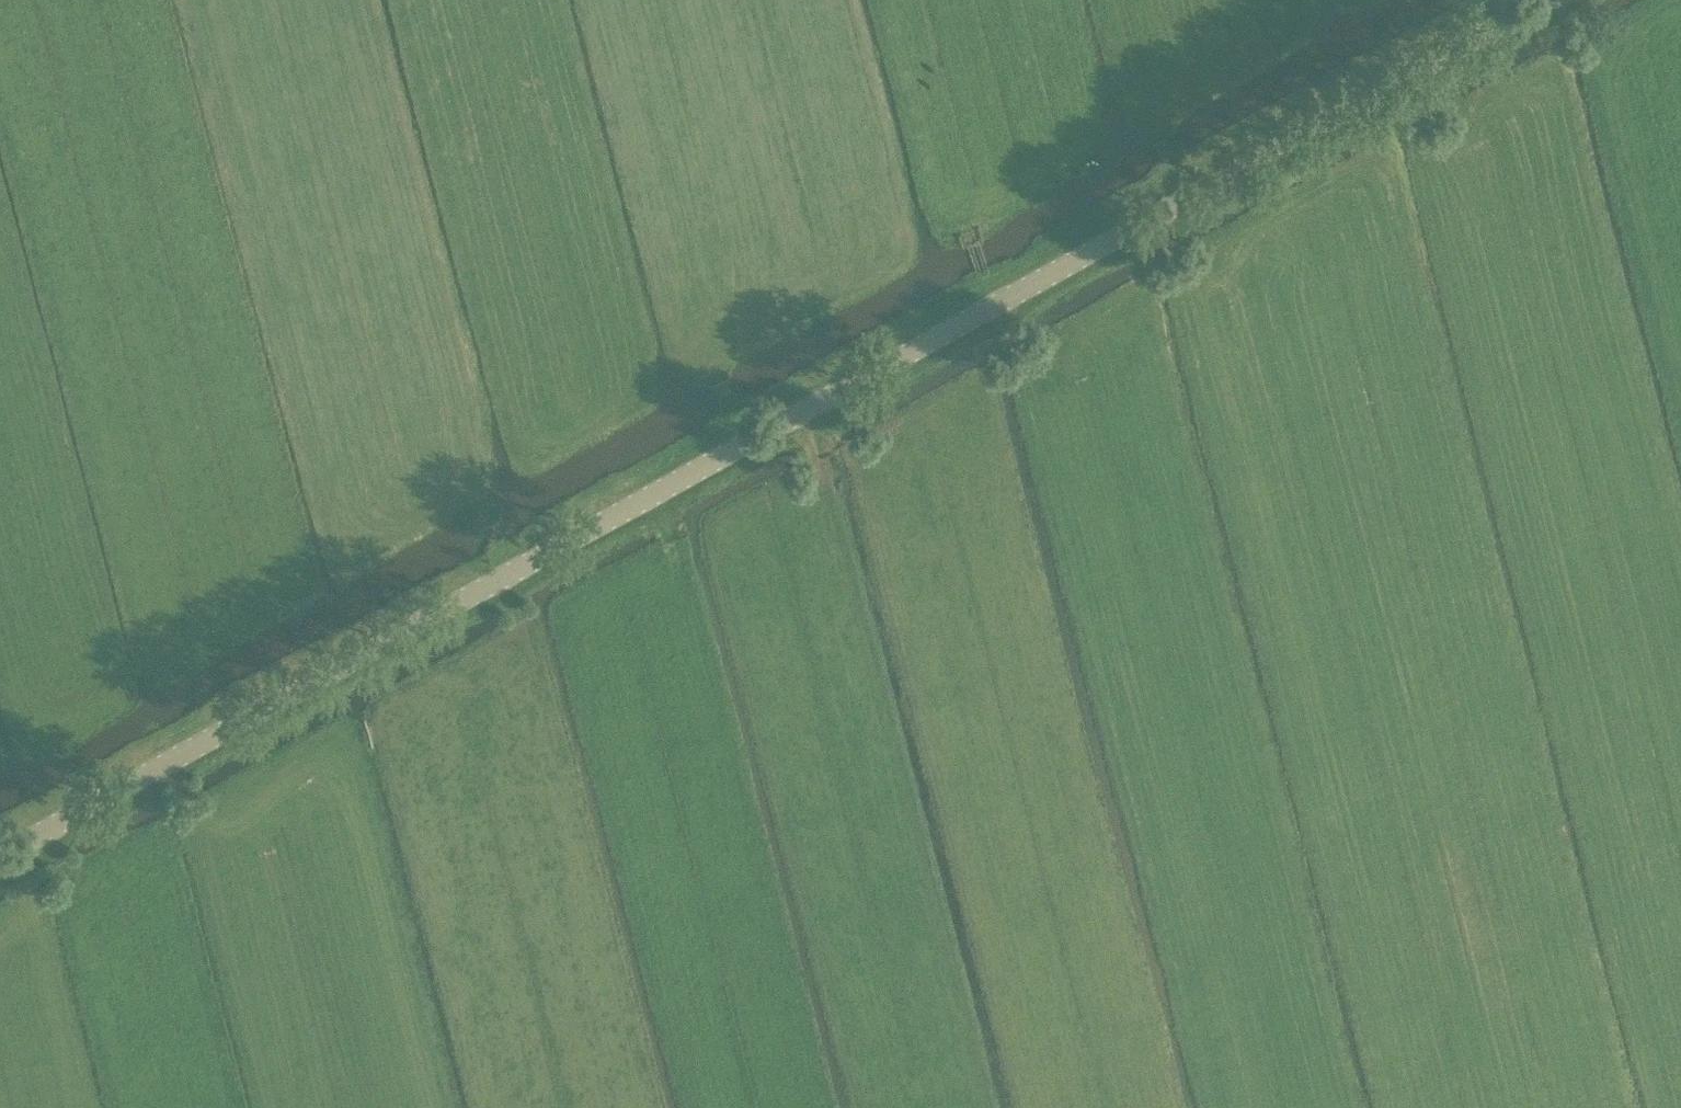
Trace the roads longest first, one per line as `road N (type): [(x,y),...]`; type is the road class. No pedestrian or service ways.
road 1 (unclassified): [(0,858),(1547,0)]

